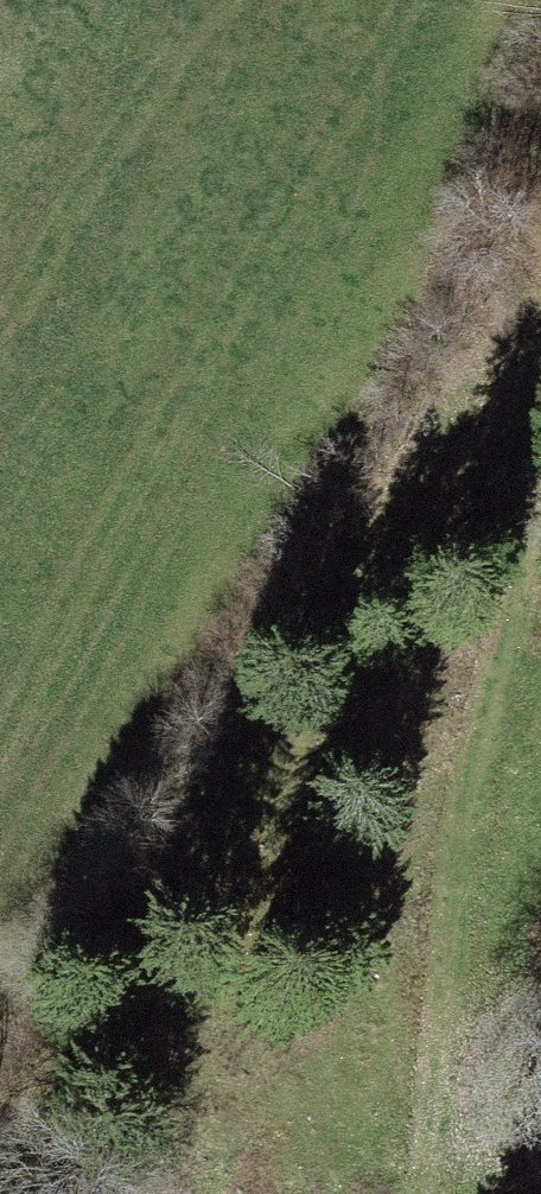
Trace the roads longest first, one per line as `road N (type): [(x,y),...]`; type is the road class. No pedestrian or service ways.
road 1 (track): [(540,342),(333,672),(35,1193)]
road 2 (track): [(378,1193),(453,932),(540,391)]

